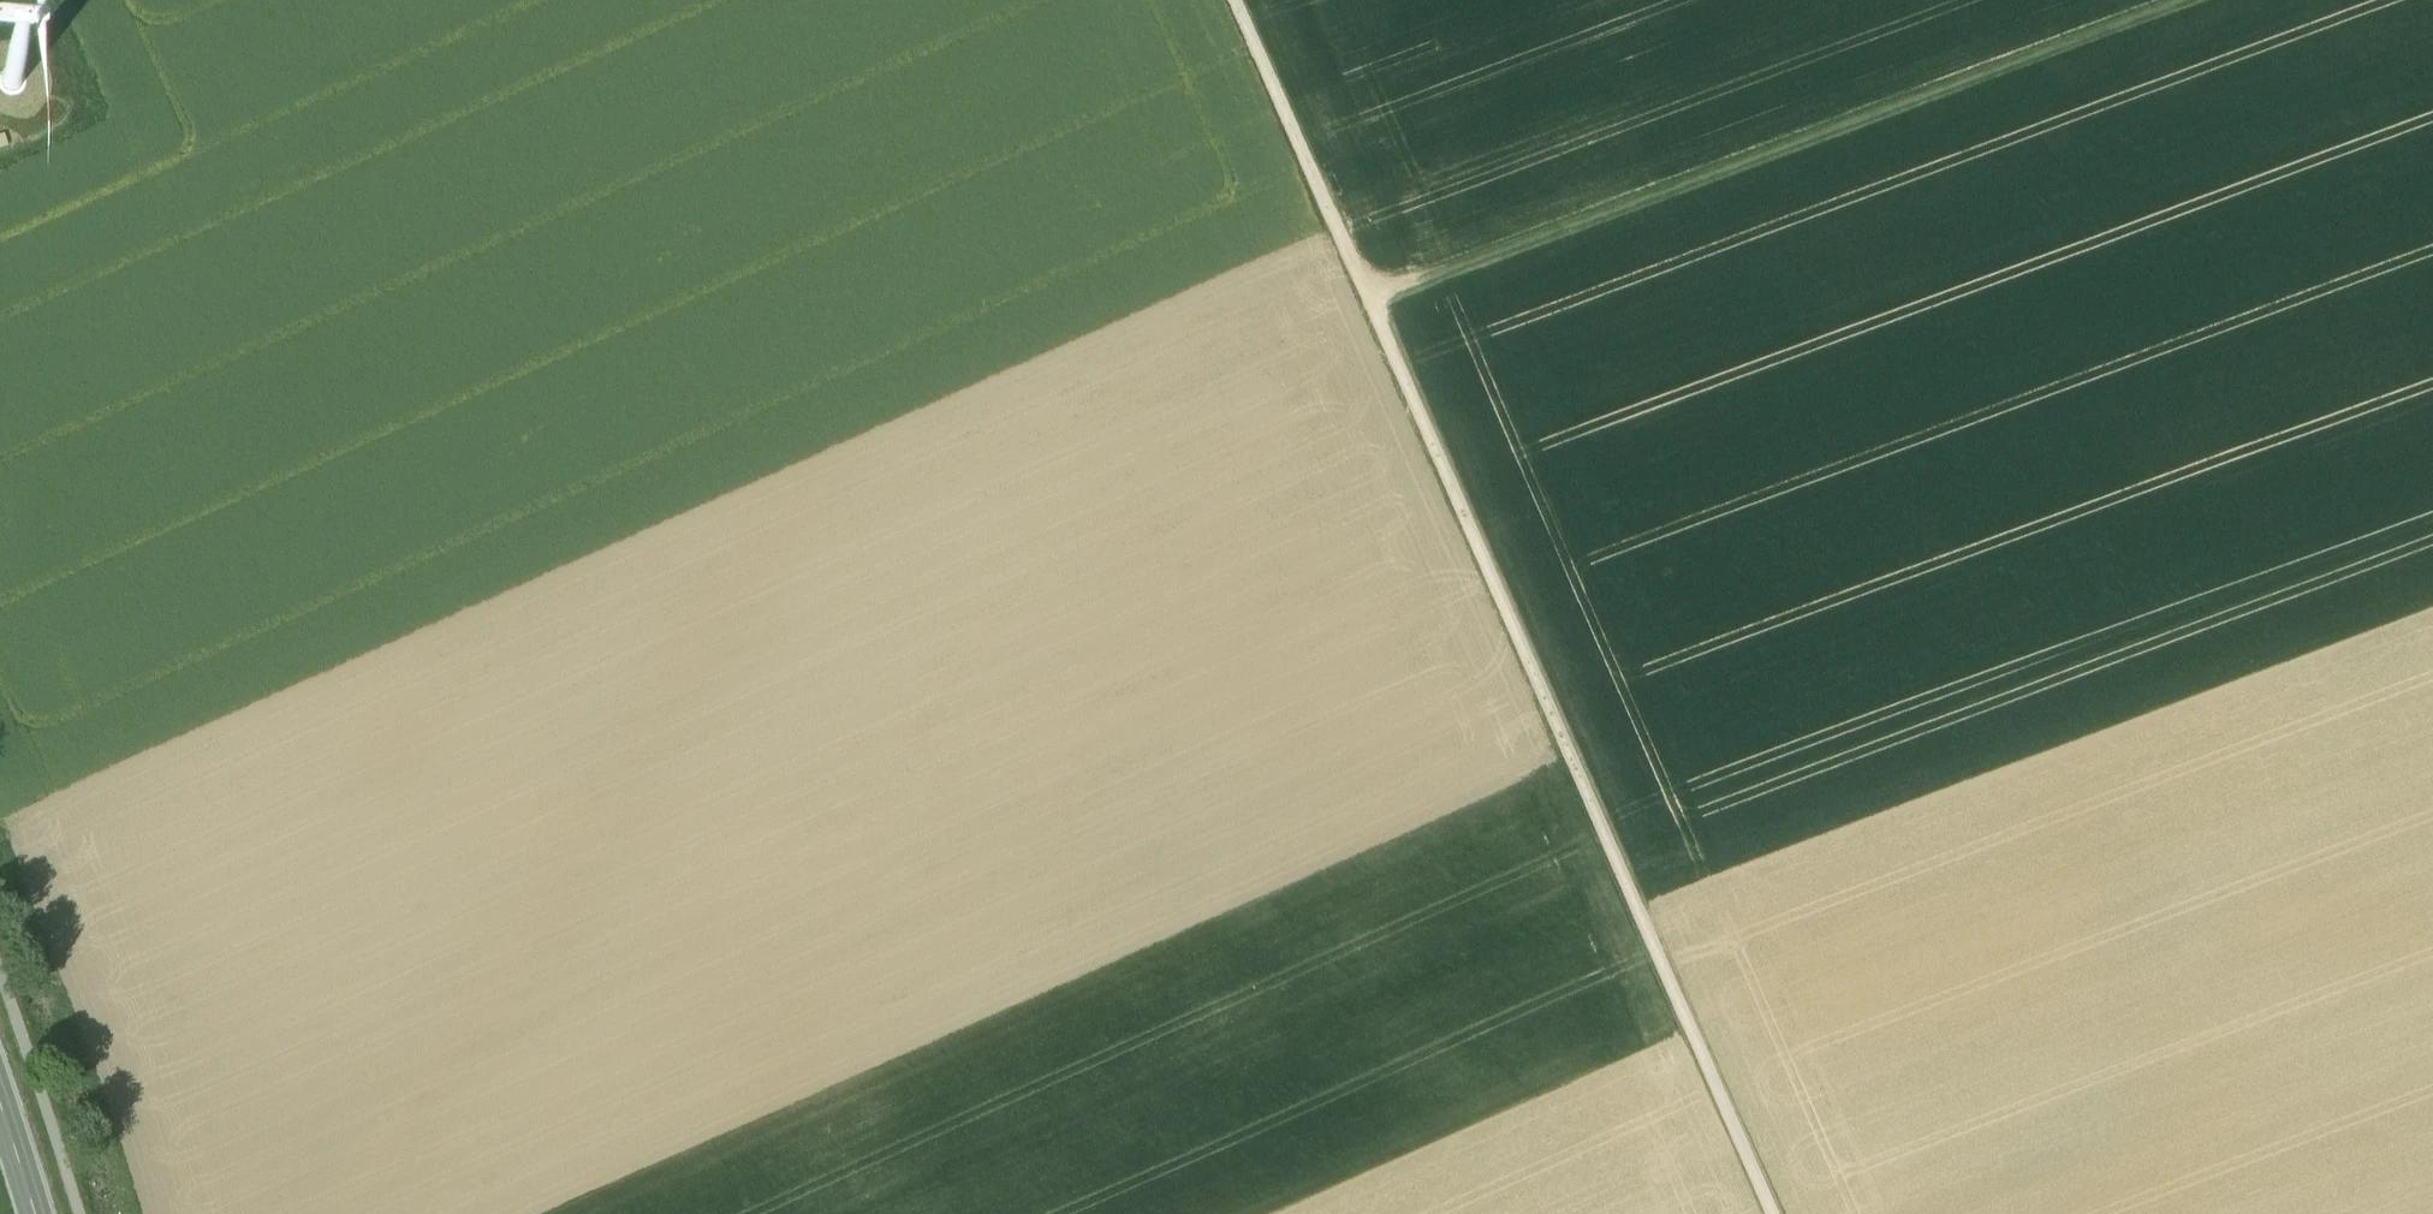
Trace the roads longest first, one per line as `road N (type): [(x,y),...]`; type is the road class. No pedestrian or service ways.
road 1 (track): [(2251,0),(1646,225),(1383,313)]
road 2 (secondary): [(34,1213),(0,1092)]

